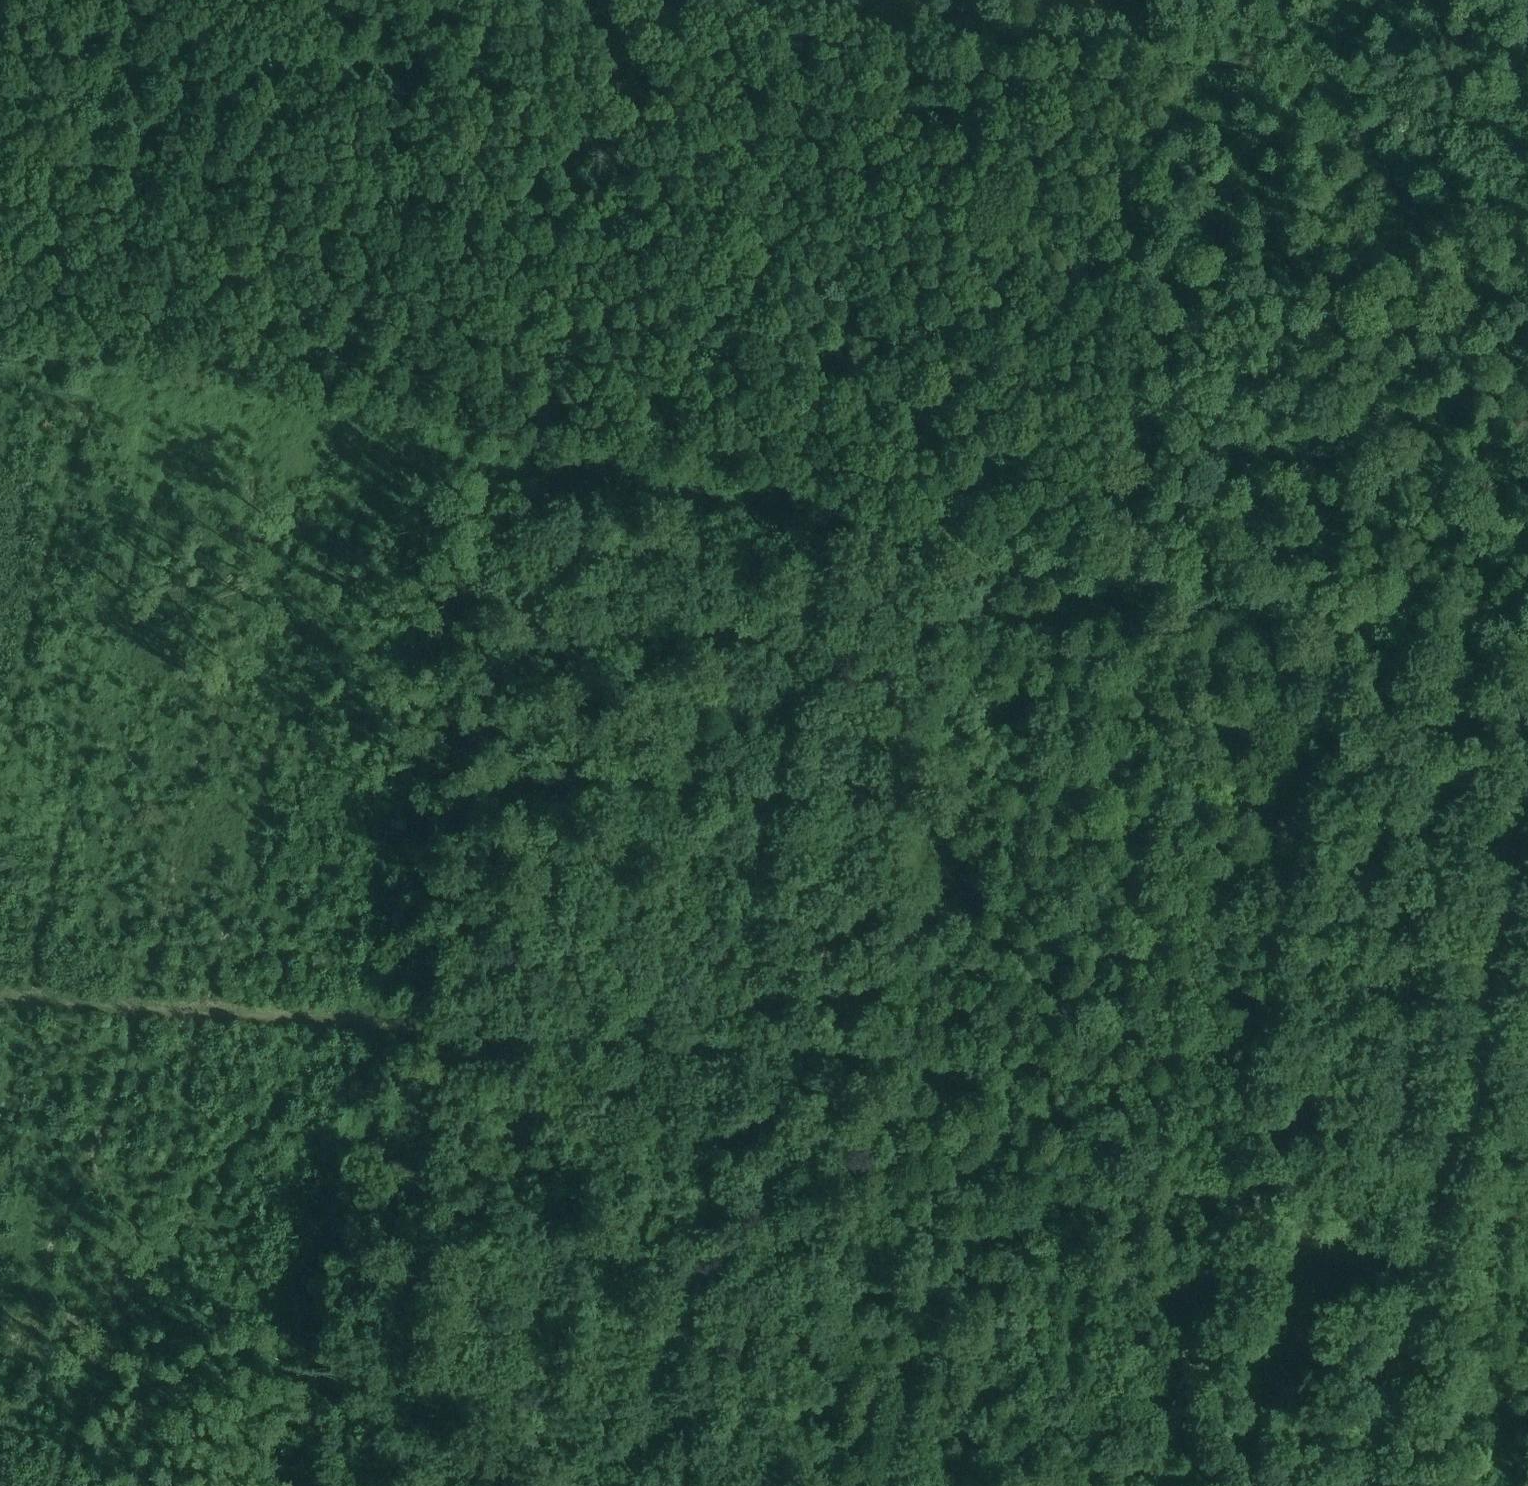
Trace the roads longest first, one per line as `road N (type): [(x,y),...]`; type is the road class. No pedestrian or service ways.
road 1 (track): [(0,997),(706,1053),(911,1060),(945,1066),(1385,1271),(1445,1259),(1527,1223)]
road 2 (track): [(1527,125),(1173,63),(878,0)]

